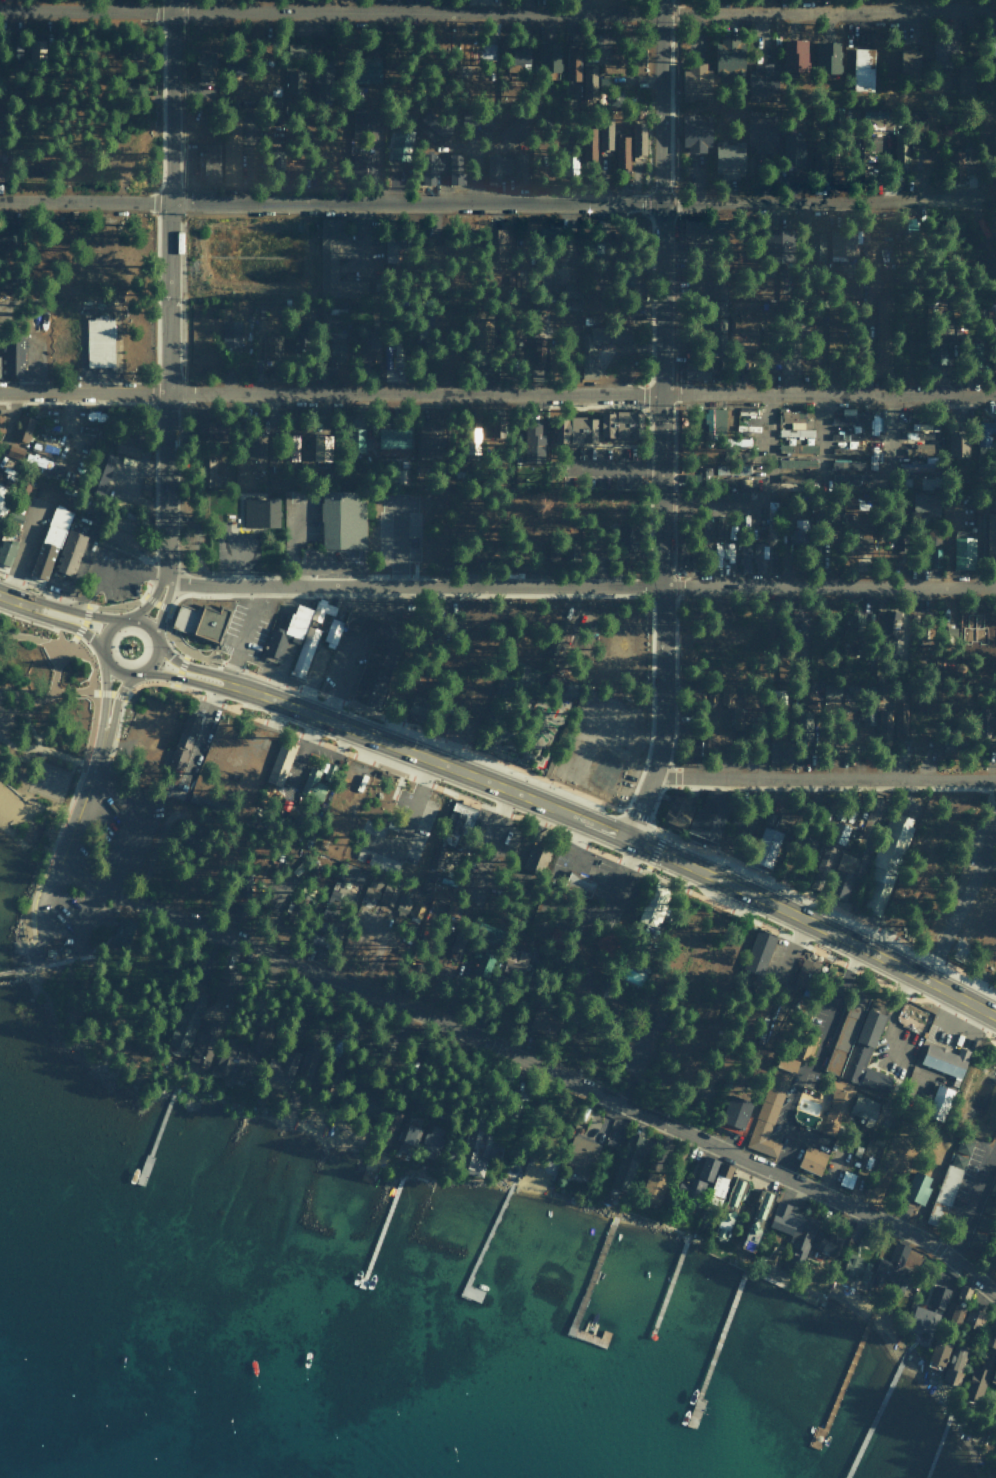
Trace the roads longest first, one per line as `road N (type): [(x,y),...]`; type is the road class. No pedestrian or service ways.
road 1 (residential): [(995,1294),(936,1249),(502,1052),(276,955),(51,876)]
road 2 (residential): [(973,202),(0,200)]
road 3 (residential): [(971,13),(0,12)]
road 4 (residential): [(632,843),(656,778),(657,0)]
road 5 (primary): [(227,683),(692,869),(995,1018)]
road 6 (residential): [(995,590),(163,581)]
road 7 (residential): [(165,394),(995,395)]
road 8 (residential): [(163,581),(166,0)]
road 9 (residential): [(995,781),(656,778)]
road 10 (residential): [(0,389),(165,394)]
road 11 (residential): [(51,876),(94,760)]

